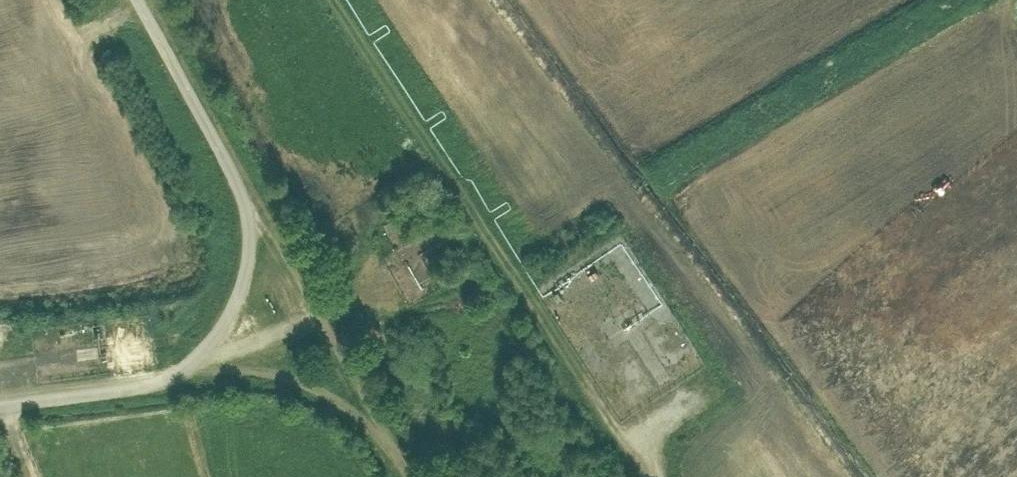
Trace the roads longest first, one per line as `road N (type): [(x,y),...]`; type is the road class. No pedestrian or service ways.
road 1 (track): [(139,0),(252,205),(252,247),(236,305),(194,366),(145,388),(0,407)]
road 2 (track): [(648,476),(635,436),(673,410),(623,329)]

